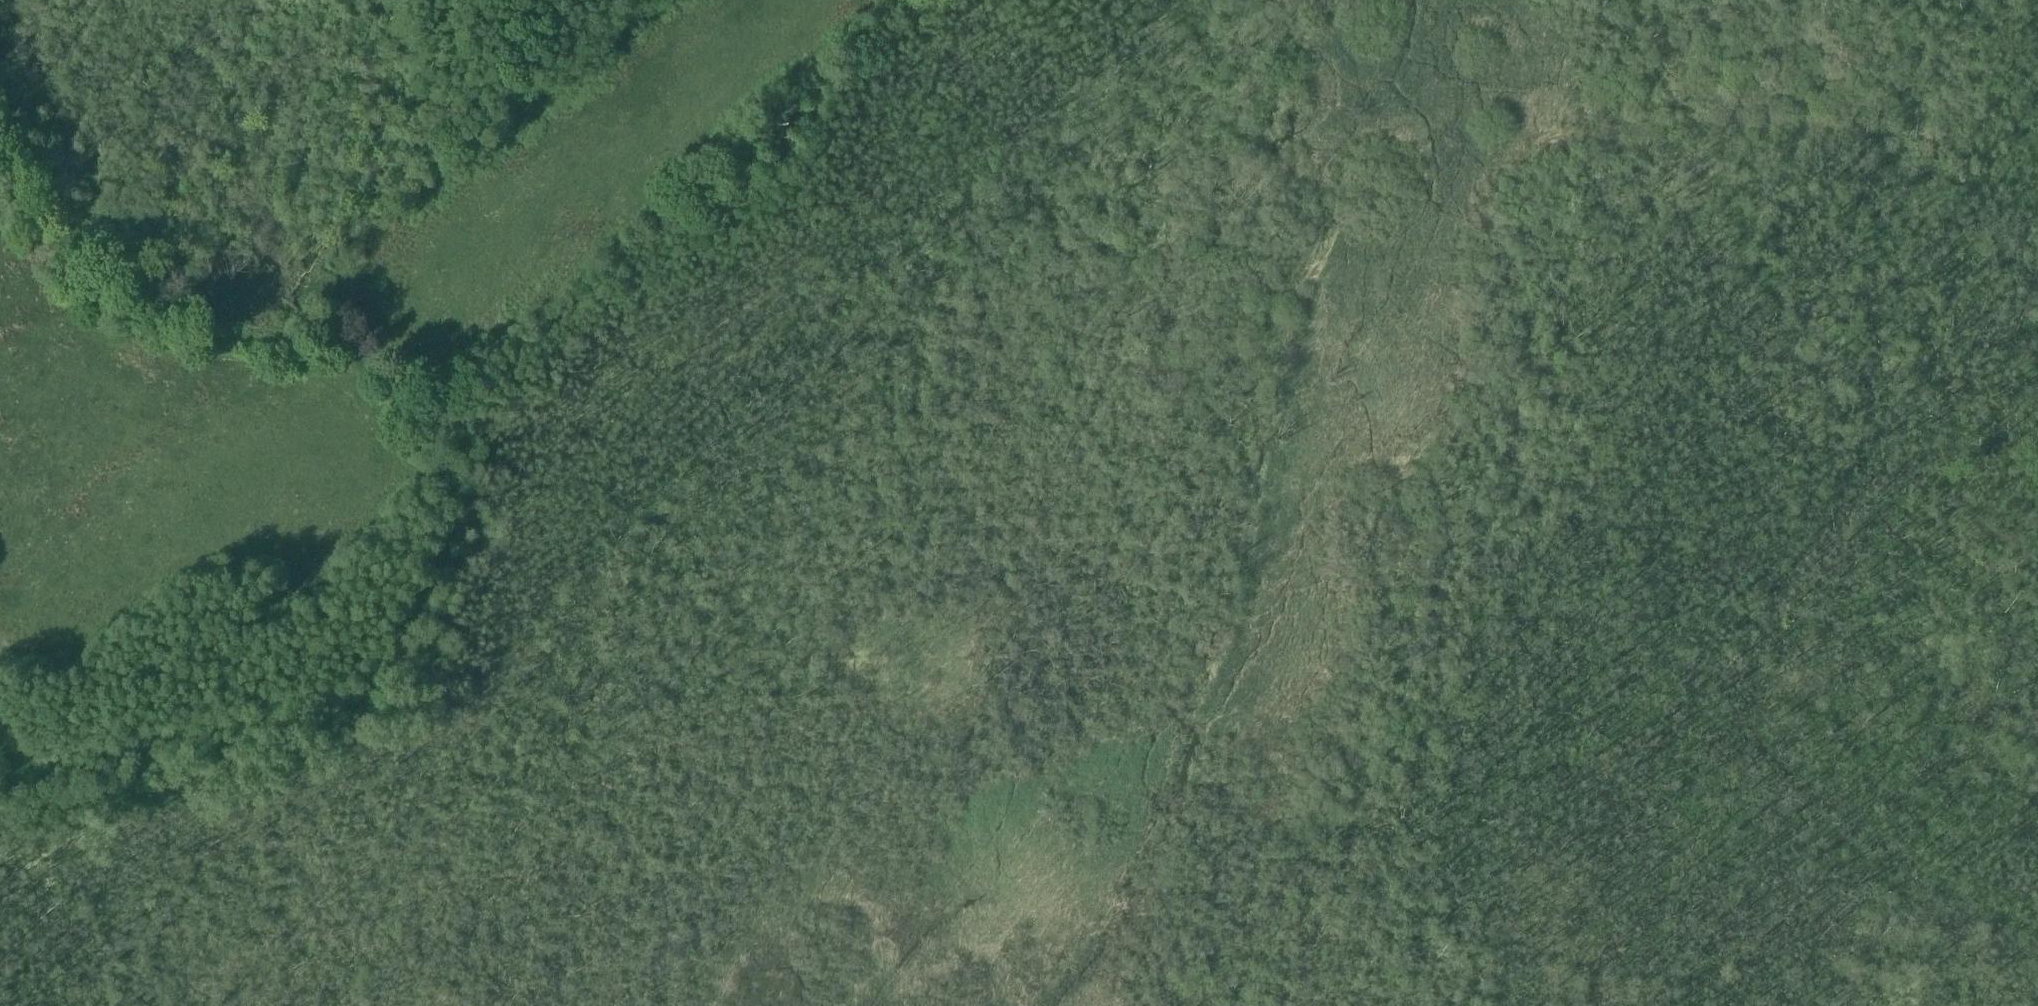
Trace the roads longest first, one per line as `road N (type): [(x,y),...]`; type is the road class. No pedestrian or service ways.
road 1 (track): [(0,154),(92,283),(156,321),(241,339)]

